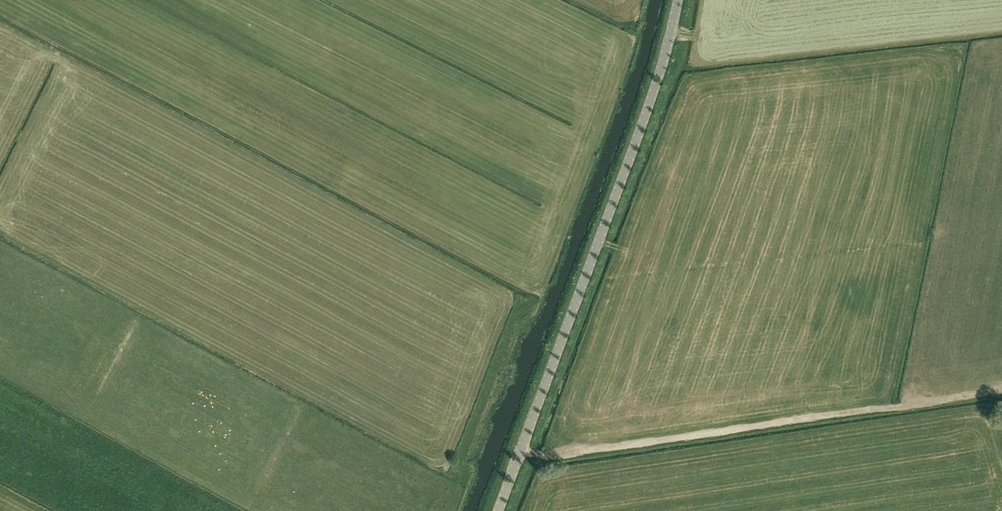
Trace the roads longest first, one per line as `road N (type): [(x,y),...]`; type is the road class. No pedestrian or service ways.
road 1 (tertiary): [(499,510),(648,111),(680,0)]

